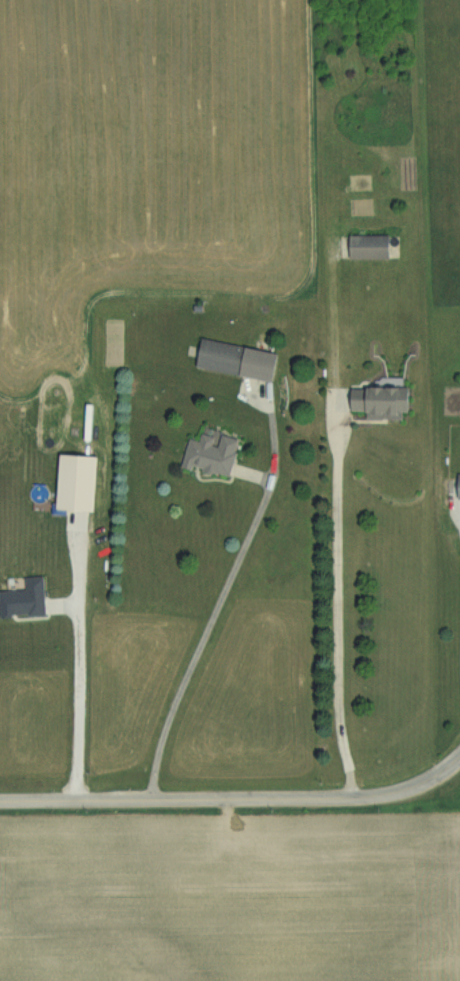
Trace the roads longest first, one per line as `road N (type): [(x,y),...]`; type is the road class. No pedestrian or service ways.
road 1 (residential): [(459,758),(434,779),(392,795),(0,802)]

